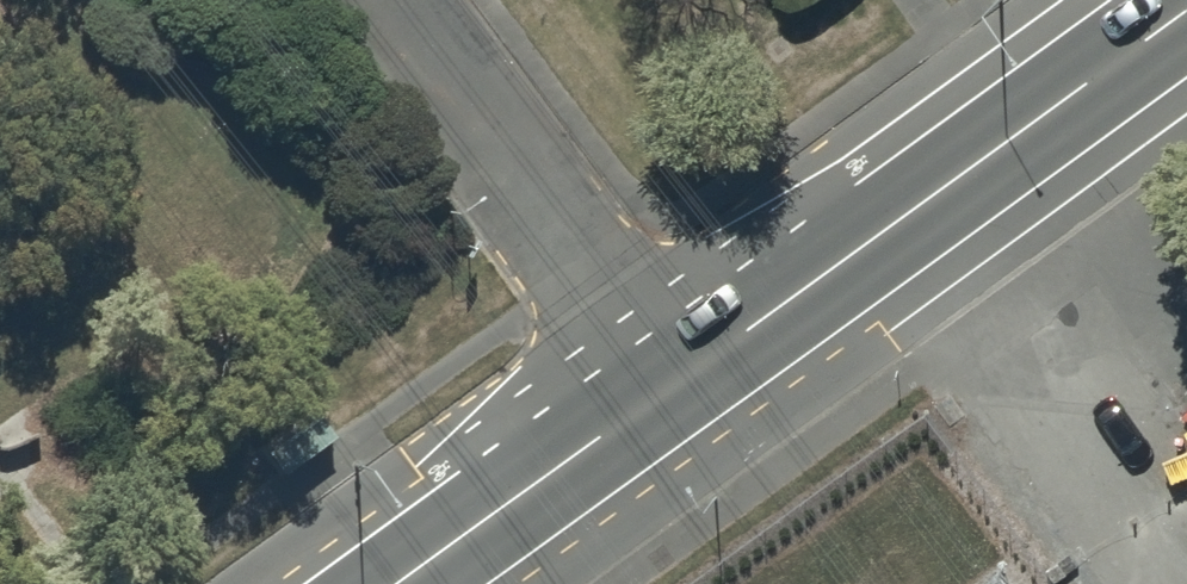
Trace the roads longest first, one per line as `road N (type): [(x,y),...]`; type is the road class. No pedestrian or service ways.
road 1 (secondary): [(689,376),(1186,12)]
road 2 (residential): [(396,0),(689,376)]
road 3 (secondary): [(402,583),(689,376)]

